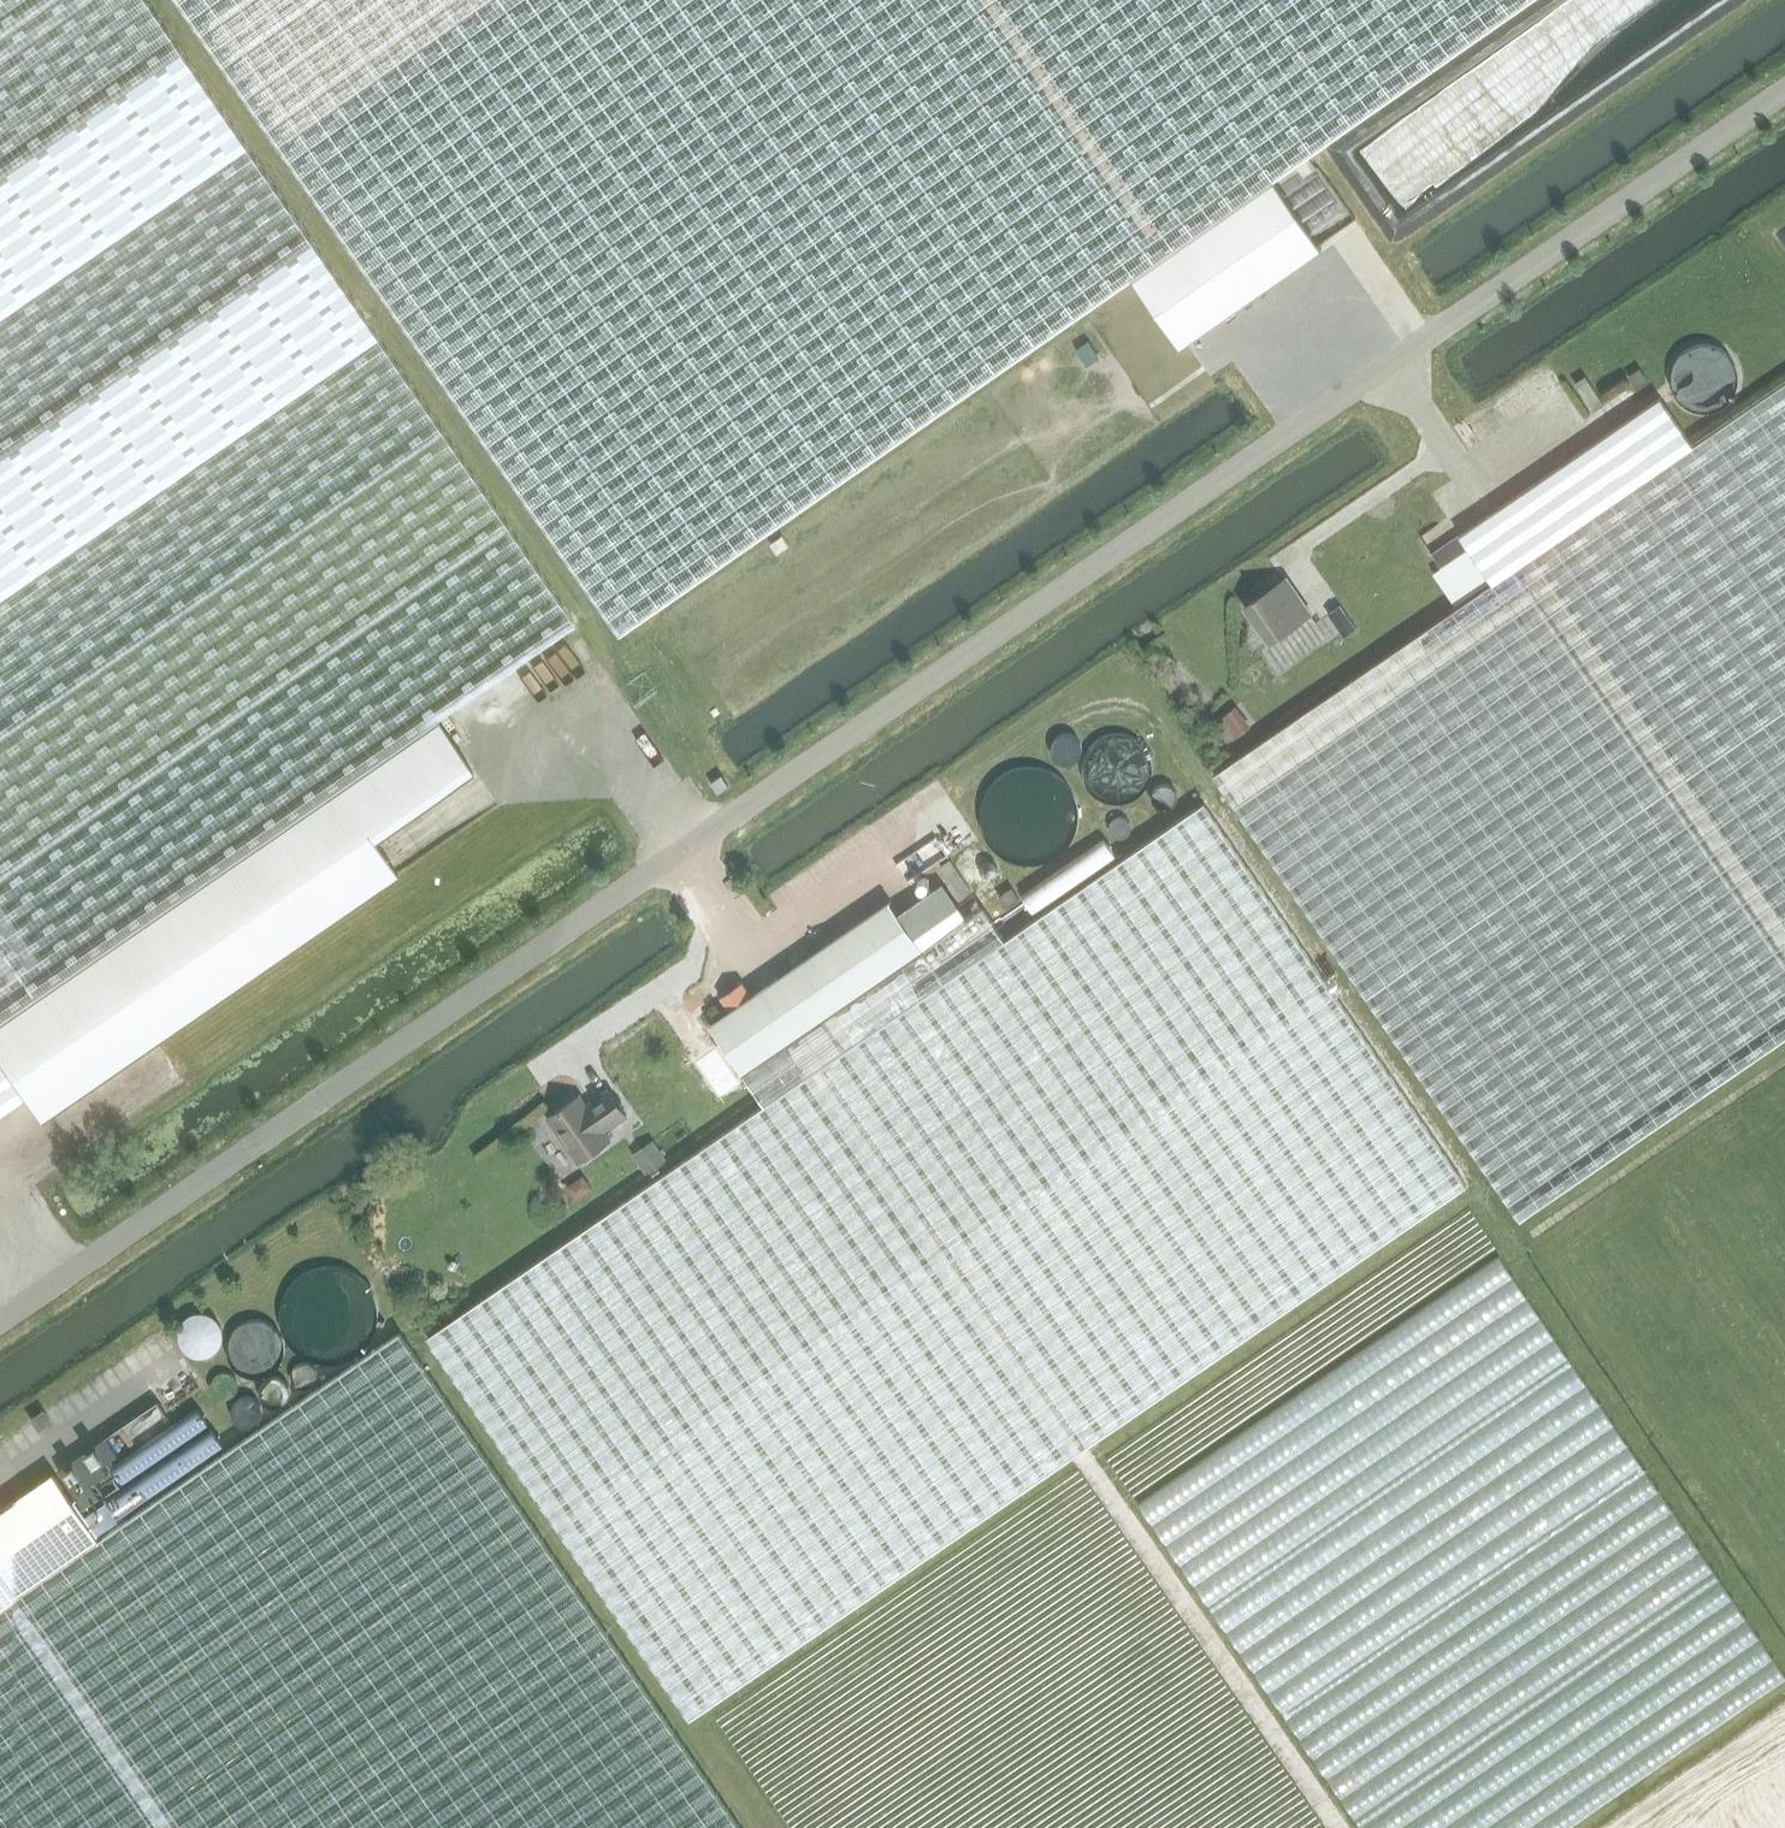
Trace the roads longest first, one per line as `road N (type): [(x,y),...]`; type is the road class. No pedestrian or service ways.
road 1 (unclassified): [(0,1320),(1784,90)]

